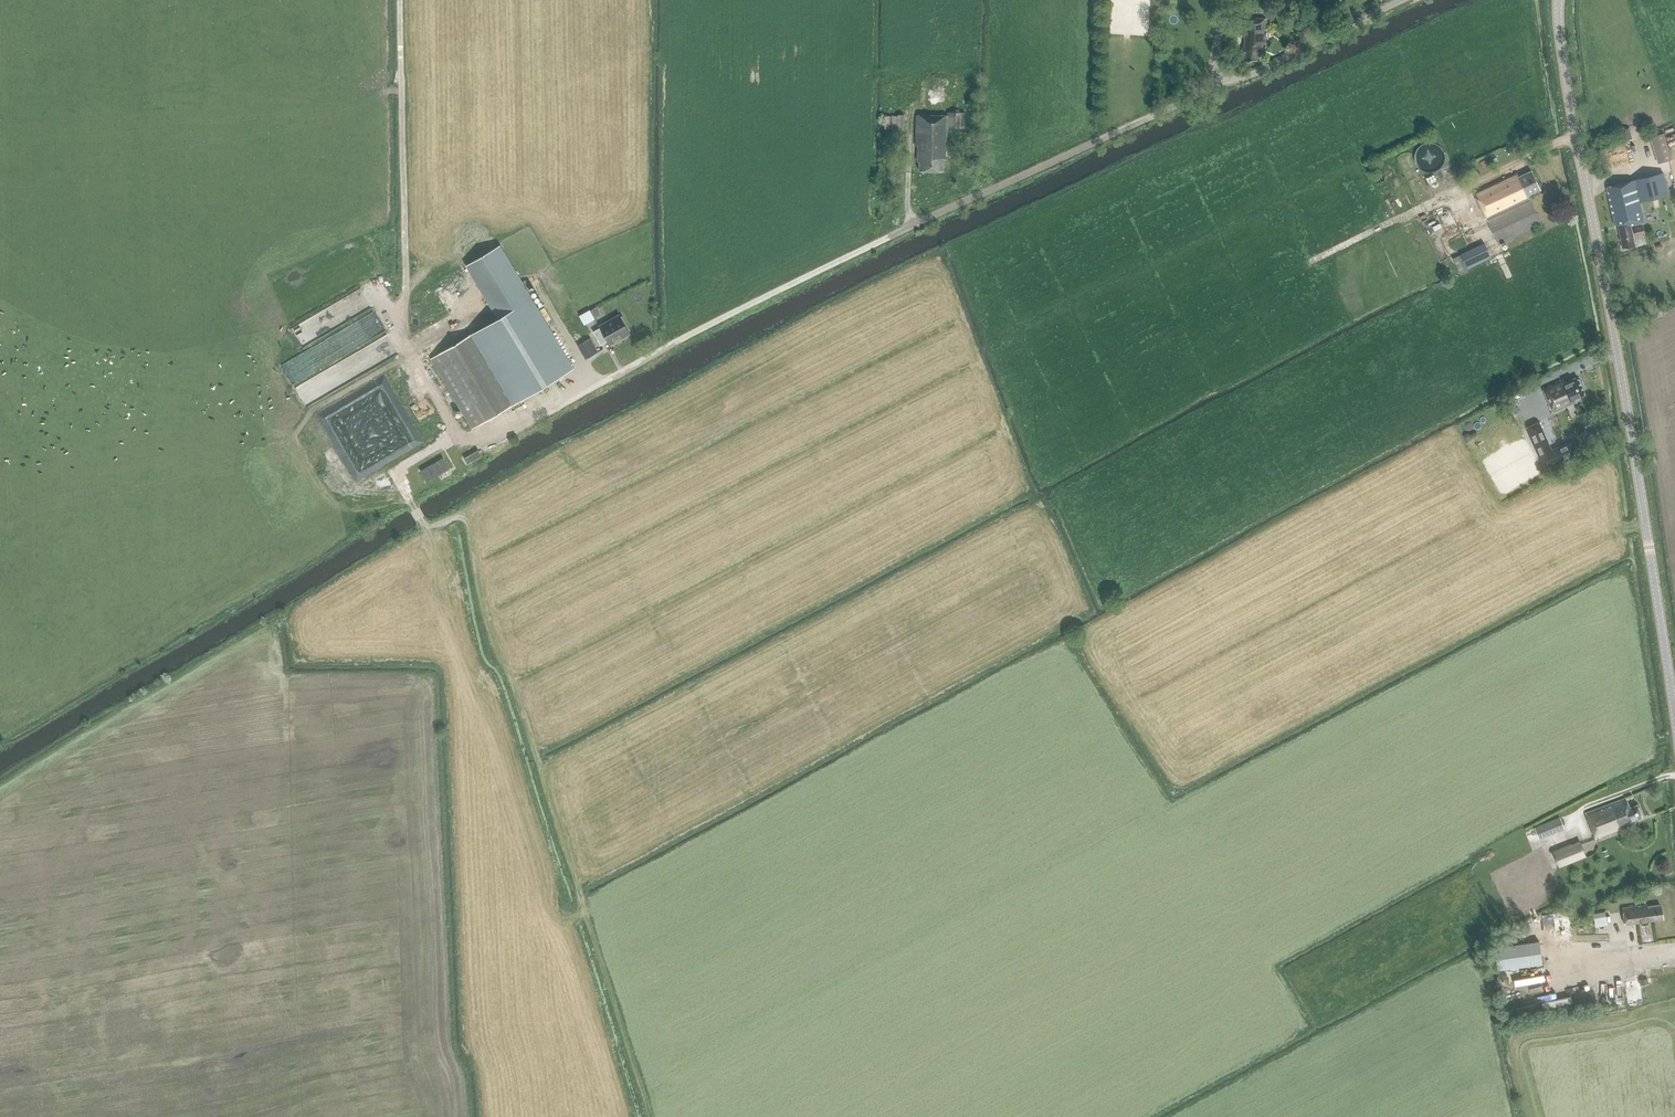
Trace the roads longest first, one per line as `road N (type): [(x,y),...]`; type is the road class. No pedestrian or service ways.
road 1 (unclassified): [(568,399),(873,237),(1401,0)]
road 2 (unclassified): [(1674,704),(1571,111),(1562,0)]

